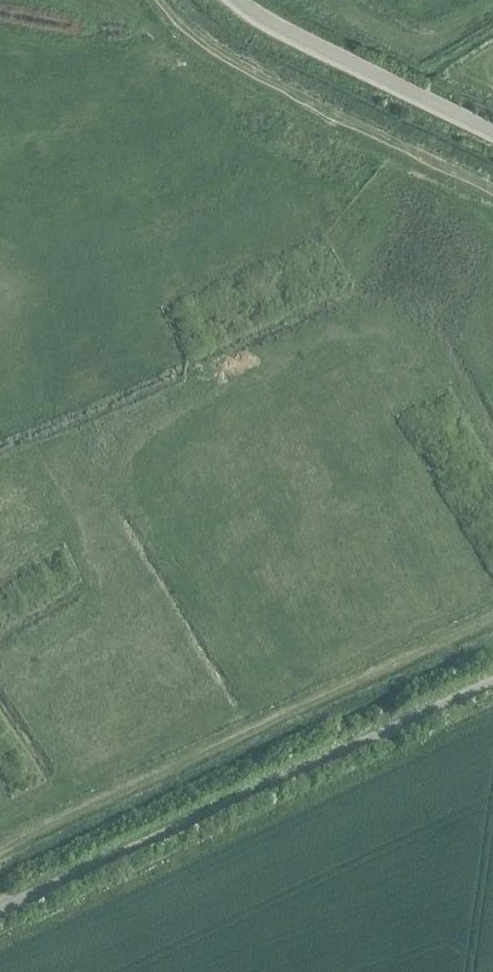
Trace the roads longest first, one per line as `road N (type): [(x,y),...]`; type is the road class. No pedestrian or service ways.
road 1 (unclassified): [(0,913),(492,688)]
road 2 (unclassified): [(492,129),(238,0)]

